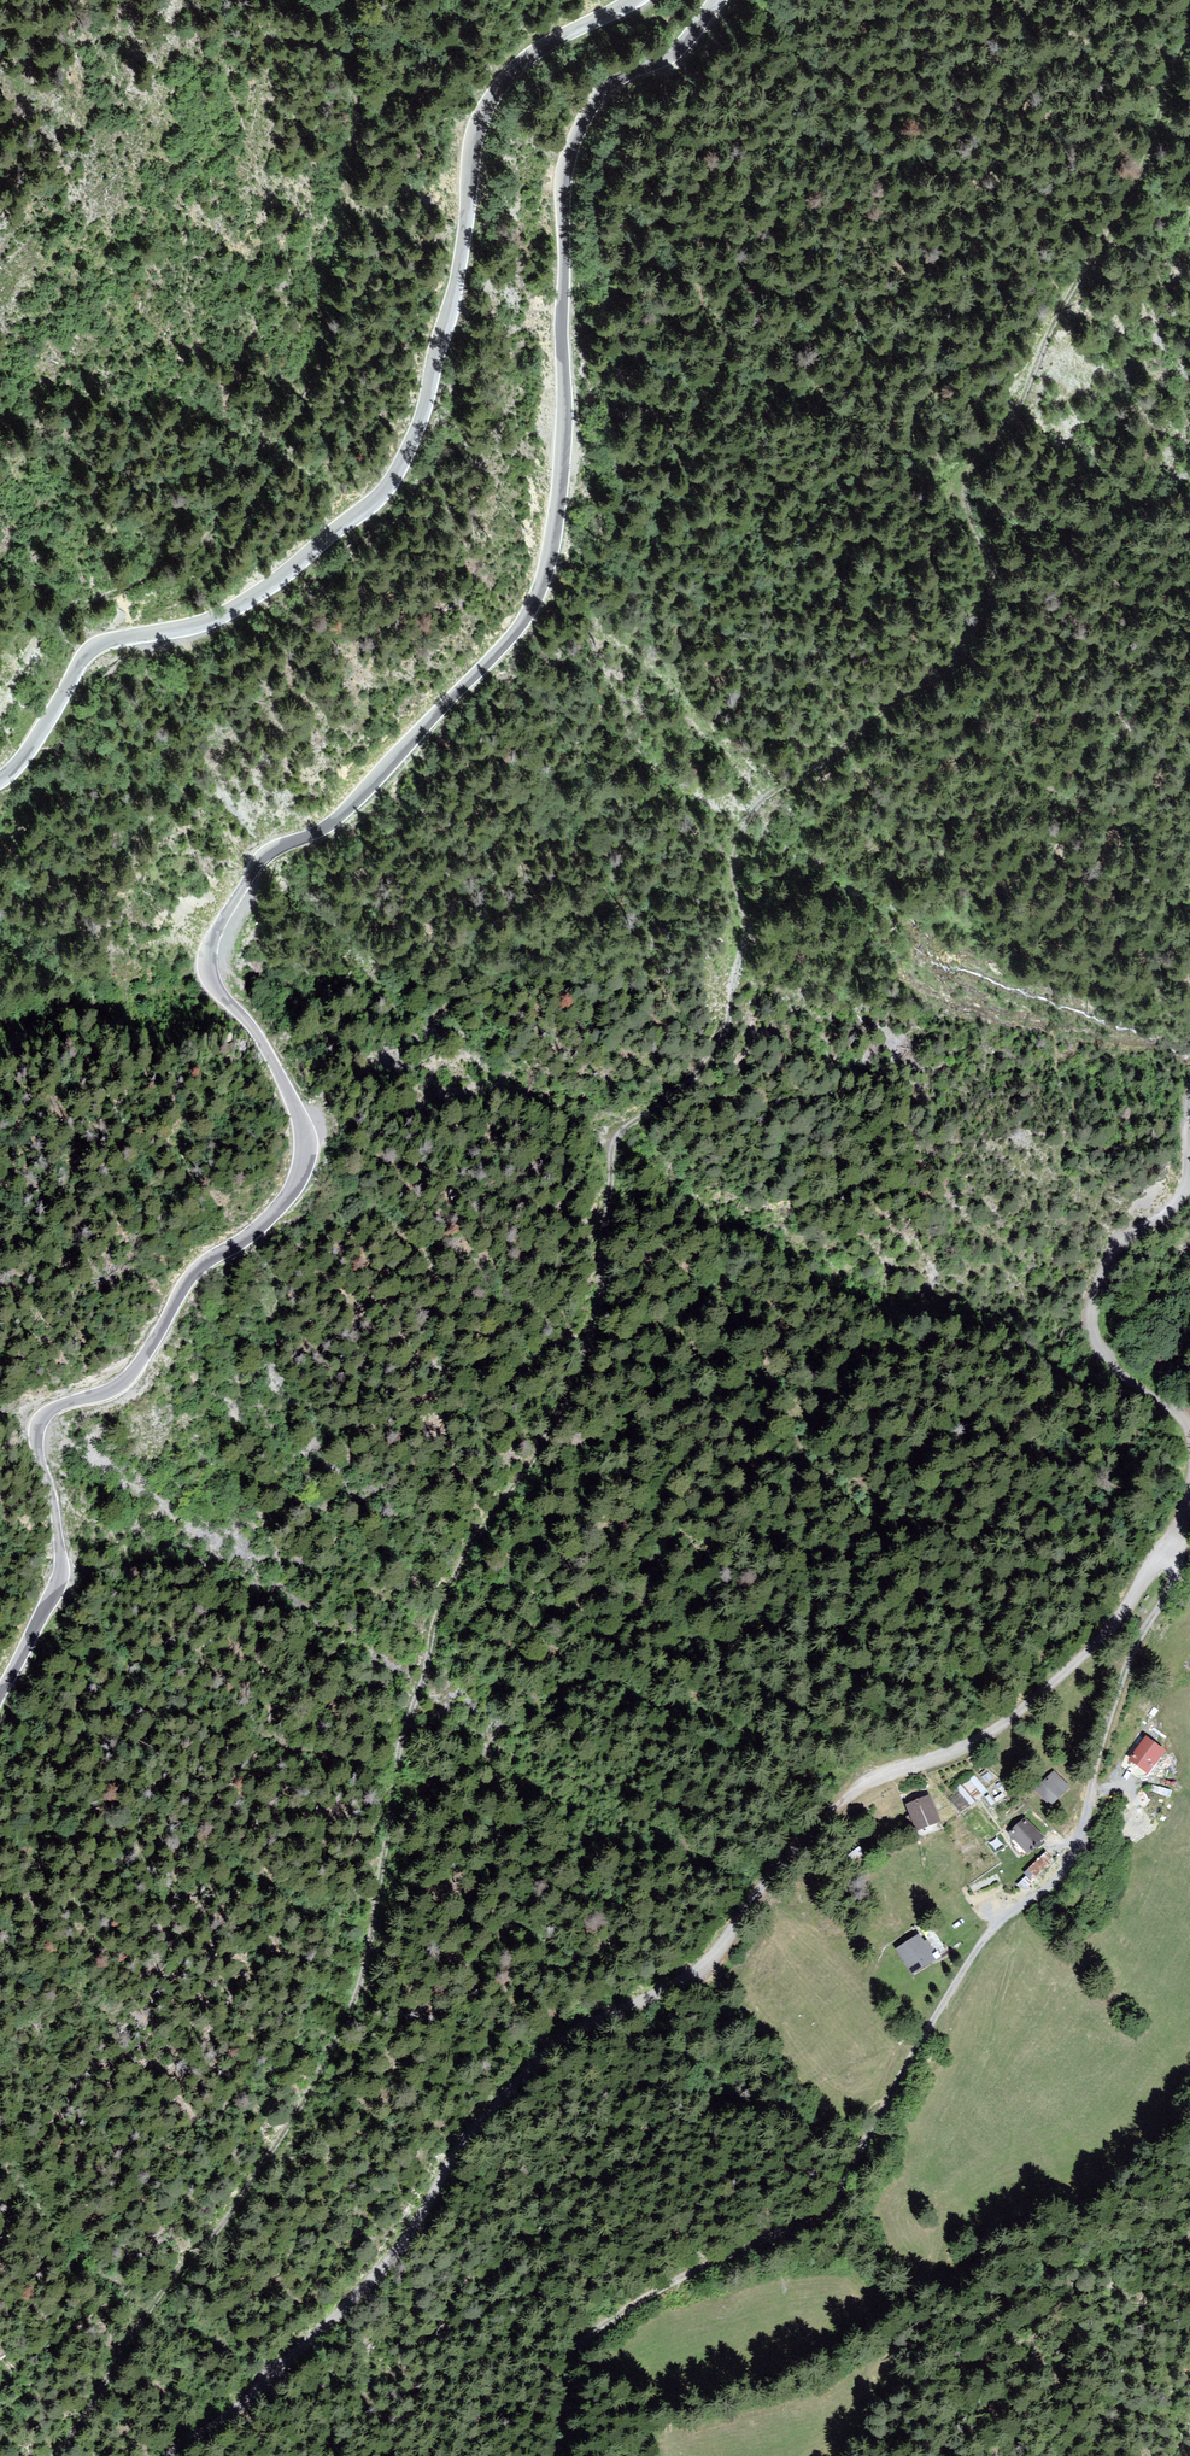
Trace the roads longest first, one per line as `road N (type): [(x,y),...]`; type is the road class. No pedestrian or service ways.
road 1 (track): [(52,2455),(85,2420),(130,2333),(284,2139),(317,2083),(360,1969),(385,1779),(449,1574),(520,1451),(560,1427),(576,1397),(609,1237),(611,1144),(707,1065),(726,1038),(748,908),(737,846),(744,810),(963,653),(986,614),(984,542),(961,492),(969,466),(1010,423),(1138,181),(1189,26)]
road 2 (unclassified): [(0,1694),(64,1561),(60,1519),(36,1451),(38,1419),(121,1385),(194,1270),(262,1226),(307,1167),(302,1112),(258,1035),(209,976),(210,939),(265,853),(336,817),(532,609),(550,567),(558,504),(571,157),(598,100),(683,42),(719,0)]
road 3 (unclassified): [(1189,1517),(1100,1639),(996,1731),(851,1792),(697,1973),(547,2048),(448,2166),(423,2224),(388,2267),(170,2455)]
road 4 (track): [(553,2455),(560,2355),(839,2167),(873,2126),(973,1954),(994,1925),(1050,1882),(1077,1845),(1108,1730),(1172,1610),(1176,1589),(1161,1563)]
road 5 (unclassified): [(632,0),(532,54),(487,102),(472,149),(466,228),(425,409),(387,488),(225,613),(91,649),(29,749),(0,779)]
road 6 (unclassified): [(1189,1181),(1164,1217),(1106,1251),(1089,1313),(1105,1365),(1189,1434)]

